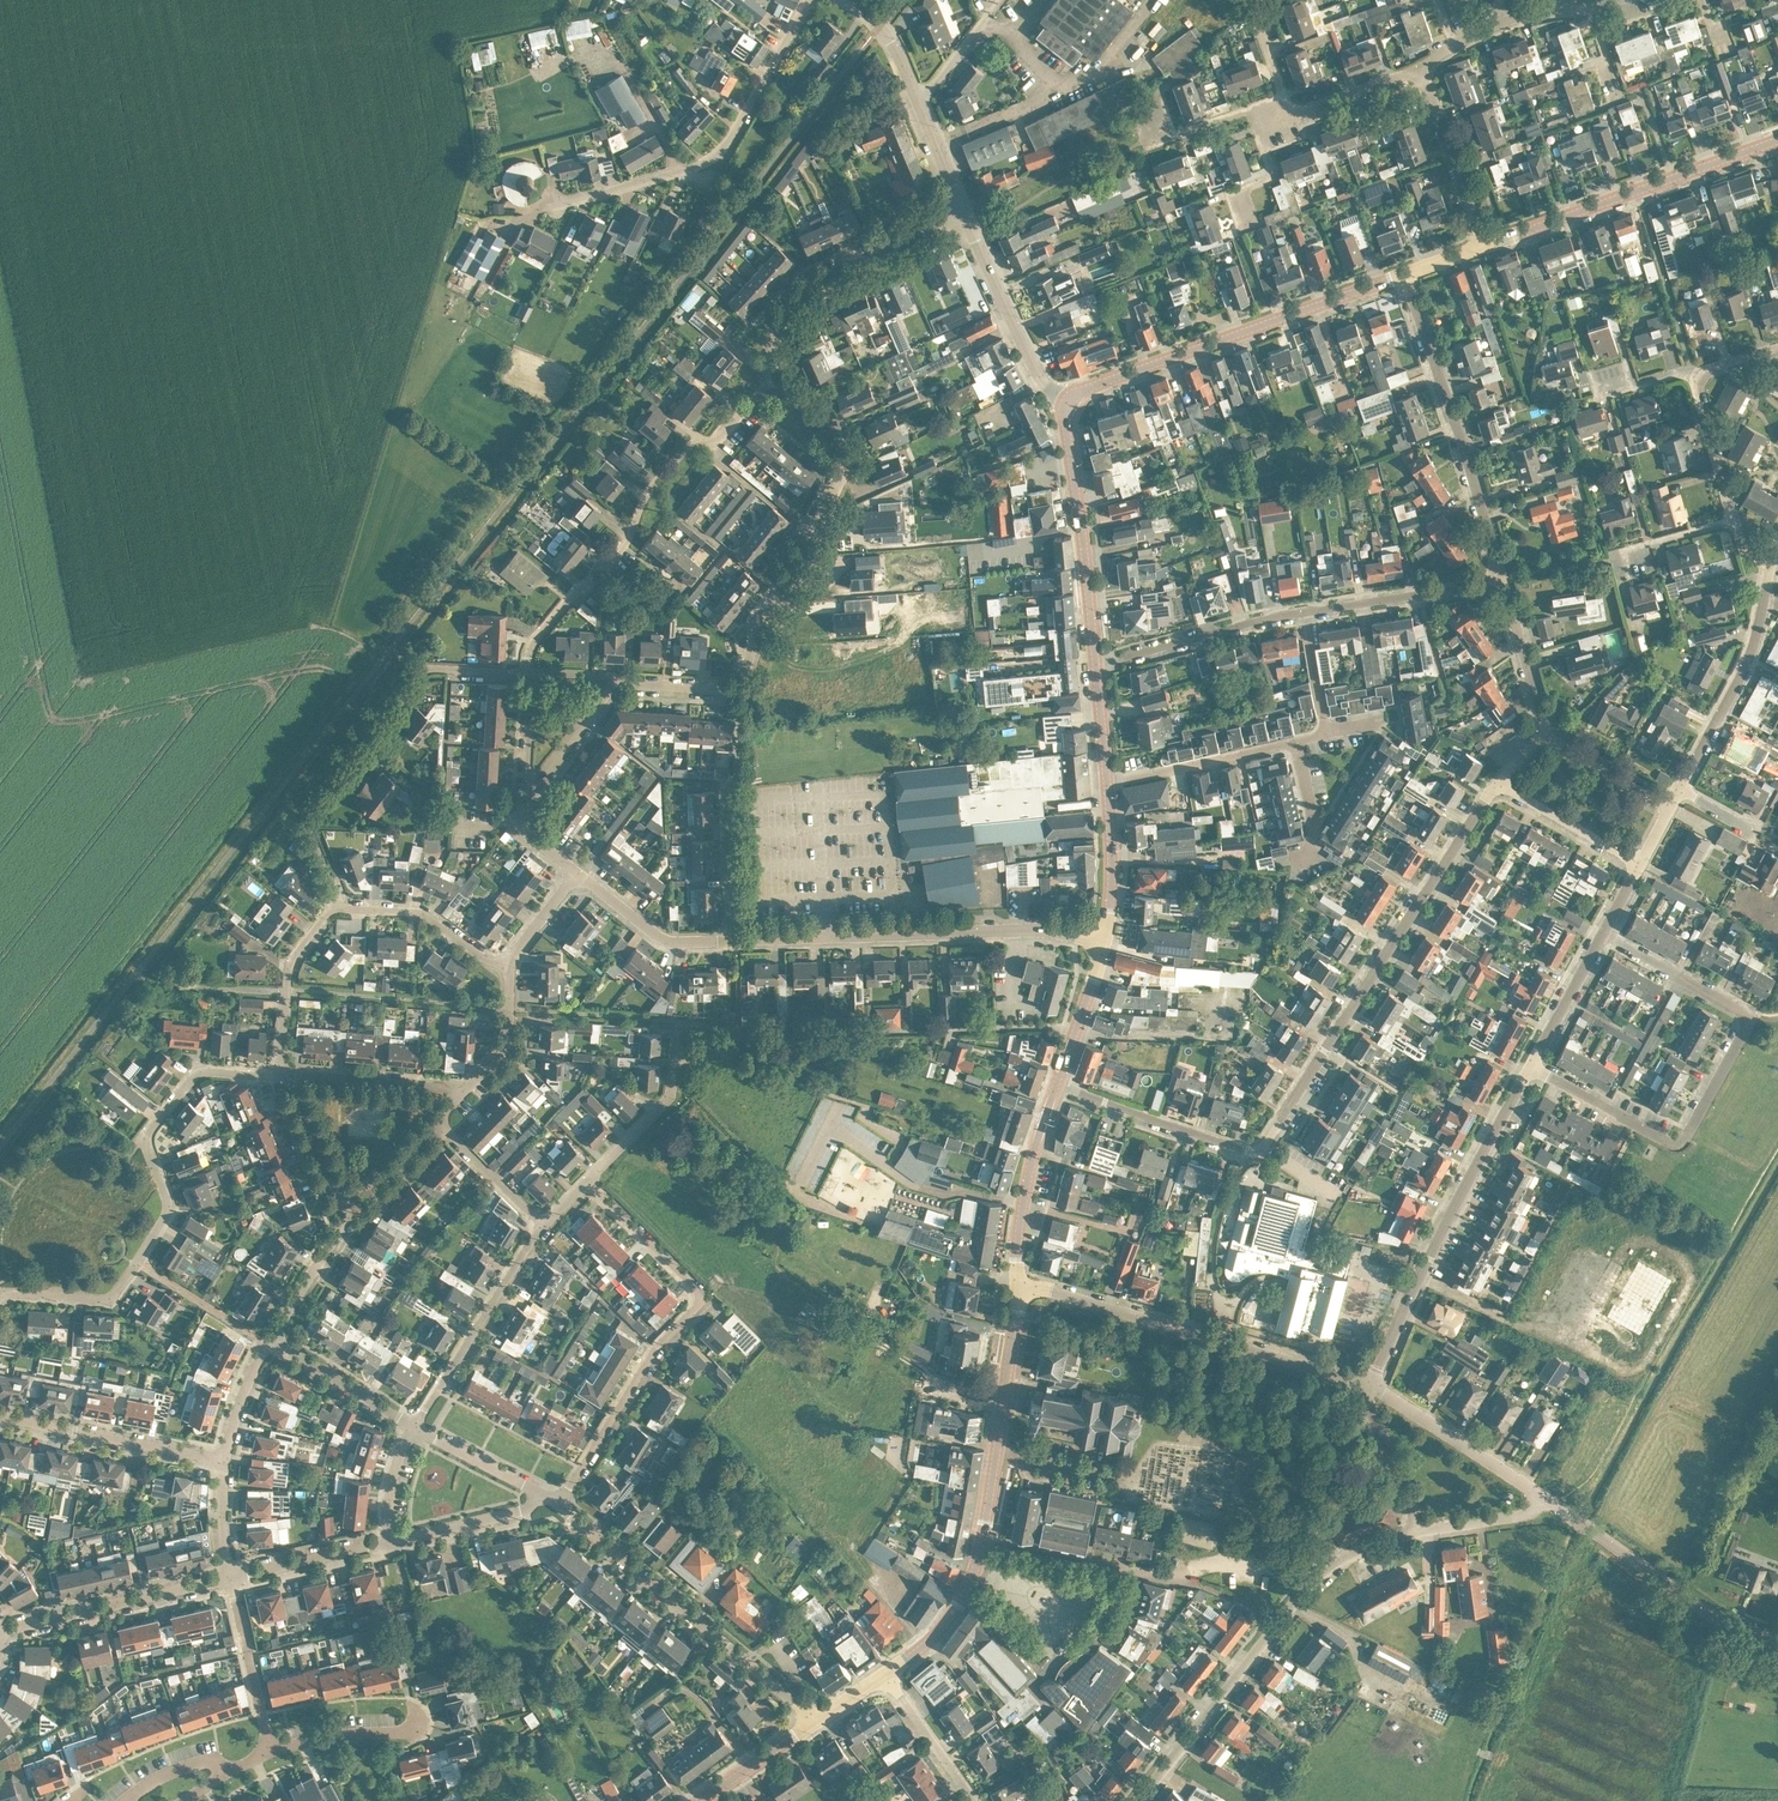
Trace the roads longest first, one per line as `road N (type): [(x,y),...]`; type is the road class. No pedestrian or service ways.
road 1 (unclassified): [(1057,1084),(1259,1151),(1501,783)]
road 2 (unclassified): [(1530,1066),(1679,1143),(1746,1028),(1741,1011),(1603,934)]
road 3 (residential): [(626,683),(737,685),(844,473),(844,448),(777,374)]
road 4 (residential): [(0,1295),(115,1293),(167,1209),(148,1136),(191,1079),(207,1072),(291,1076)]
road 5 (residential): [(625,1143),(744,1253),(845,1331),(754,1448)]
road 6 (residential): [(558,1502),(654,1350),(699,1300),(588,1181)]
road 7 (residential): [(530,672),(530,647),(624,545),(659,479),(689,446),(715,444),(777,374)]
road 8 (unclassified): [(1138,1800),(1314,1581),(1354,1553),(1420,1530)]
road 9 (residential): [(338,900),(308,821),(423,672),(530,672)]
road 10 (tertiary): [(926,1644),(963,1596),(981,1551),(1019,1284)]
road 11 (residential): [(528,211),(713,157),(809,0)]
road 12 (residential): [(1104,942),(1040,929),(730,940)]
road 13 (unclassified): [(1370,1384),(1019,1284)]
road 14 (tertiary): [(1069,402),(1092,386),(1405,274)]
road 15 (unclassified): [(1370,1384),(1530,1066)]
road 16 (residential): [(817,1720),(558,1502)]
road 17 (unclassified): [(1503,580),(1405,274)]
road 18 (tertiary): [(1484,246),(1777,140)]
road 19 (unclassified): [(1777,1642),(1719,1620),(1546,1498)]
road 20 (residential): [(777,374),(771,342),(822,280),(964,213)]
road 21 (tertiary): [(1096,664),(1069,402)]
road 22 (residential): [(926,1644),(754,1448)]
road 23 (tertiary): [(964,213),(893,45),(851,0)]
road 24 (residential): [(416,1427),(544,1225)]
road 25 (residential): [(0,1630),(230,1577)]
road 26 (residential): [(224,1458),(0,1417)]
road 27 (tertiary): [(1069,402),(1038,373),(964,213)]
road 28 (residential): [(1096,664),(1305,612)]
road 29 (unclassified): [(1546,1498),(1370,1384)]
road 30 (unclassified): [(1680,789),(1742,673),(1764,600)]
road 31 (tertiary): [(1019,1284),(1029,1173),(1057,1084)]
road 32 (residential): [(1305,612),(1503,580)]
road 33 (residential): [(291,1076),(282,1046),(289,965),(338,900)]
road 34 (residential): [(1296,742),(1107,783)]
road 35 (unclassified): [(1484,246),(1420,68)]
road 36 (residential): [(509,965),(486,960),(425,915),(338,900)]
road 37 (residential): [(270,1753),(318,1739),(408,1732),(419,1723),(409,1697)]
road 38 (residential): [(270,1753),(230,1577)]
road 39 (residential): [(730,940),(664,940),(577,873)]
road 40 (residential): [(416,1427),(271,1339)]
road 41 (residential): [(456,1099),(436,1086),(291,1076)]
road 42 (residential): [(230,1577),(392,1540)]
road 43 (residential): [(271,1339),(344,1221),(340,1194)]
road 44 (unclassified): [(1547,736),(1503,580)]
road 45 (unclassified): [(1501,783),(1639,865)]
road 46 (tertiary): [(1104,942),(1111,883),(1107,783)]
road 47 (residential): [(392,1540),(516,1511),(540,1492)]
road 48 (unclassified): [(1420,1530),(1366,1393),(1370,1384)]
road 49 (residential): [(974,1800),(884,1674)]
road 50 (residential): [(730,940),(723,786)]
road 51 (residential): [(456,1099),(504,1048),(509,965)]
road 52 (residential): [(544,1225),(435,1120)]
road 53 (unclassified): [(1146,104),(1158,136),(1245,111),(1269,122)]
road 54 (unclassified): [(1530,1066),(1603,934)]
road 55 (tertiary): [(1057,1084),(1104,942)]
road 56 (unclassified): [(1733,520),(1698,397),(1701,377)]
road 57 (unclassified): [(1671,806),(1547,736)]
road 58 (tertiary): [(700,1800),(817,1720)]
road 59 (residential): [(625,1143),(671,1096),(681,1021)]
road 60 (residential): [(540,1492),(416,1427)]
road 61 (residential): [(535,785),(608,693),(626,683)]
road 62 (residential): [(1290,114),(1420,68)]
road 63 (unclassified): [(1250,229),(1237,191),(1275,176),(1269,122)]
road 64 (unclassified): [(1420,1530),(1527,1513),(1546,1498)]
road 65 (unclassified): [(1592,371),(1599,395),(1682,371),(1701,377)]
road 66 (unclassified): [(1610,560),(1733,520)]
road 67 (residential): [(1300,866),(1314,819),(1296,742)]
road 68 (residential): [(224,1458),(271,1339)]
road 69 (residential): [(291,1076),(340,1194)]
road 70 (residential): [(1305,612),(1327,734)]
road 71 (residential): [(340,1194),(373,1181),(435,1120)]
road 72 (residential): [(577,873),(520,825),(519,805),(535,785)]

